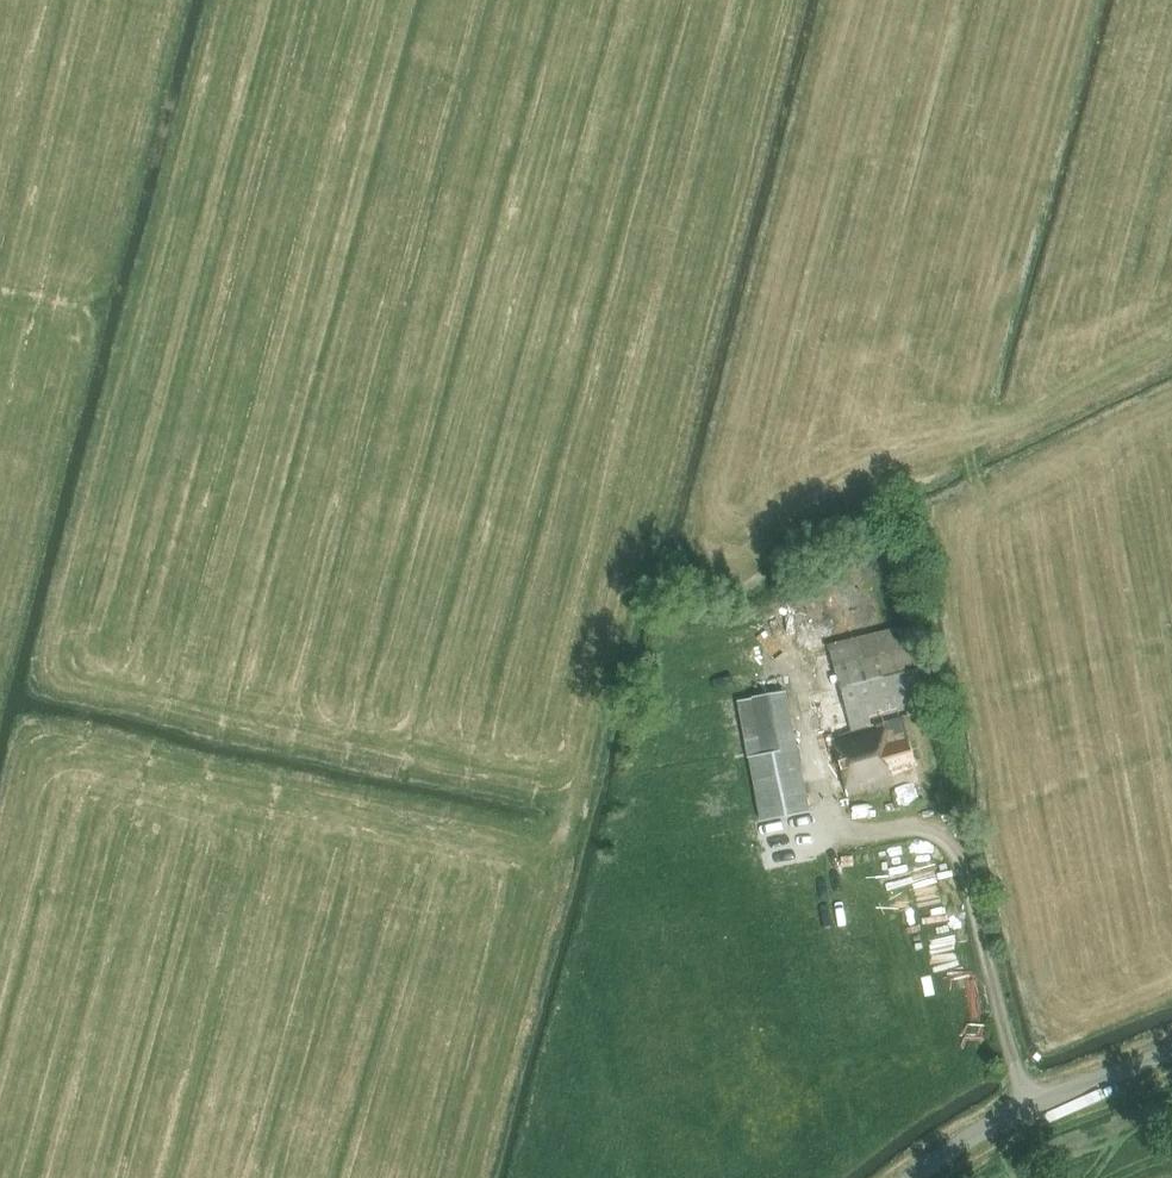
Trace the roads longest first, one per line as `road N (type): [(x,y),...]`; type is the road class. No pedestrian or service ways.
road 1 (unclassified): [(908,1177),(1002,1120),(1171,1052)]

